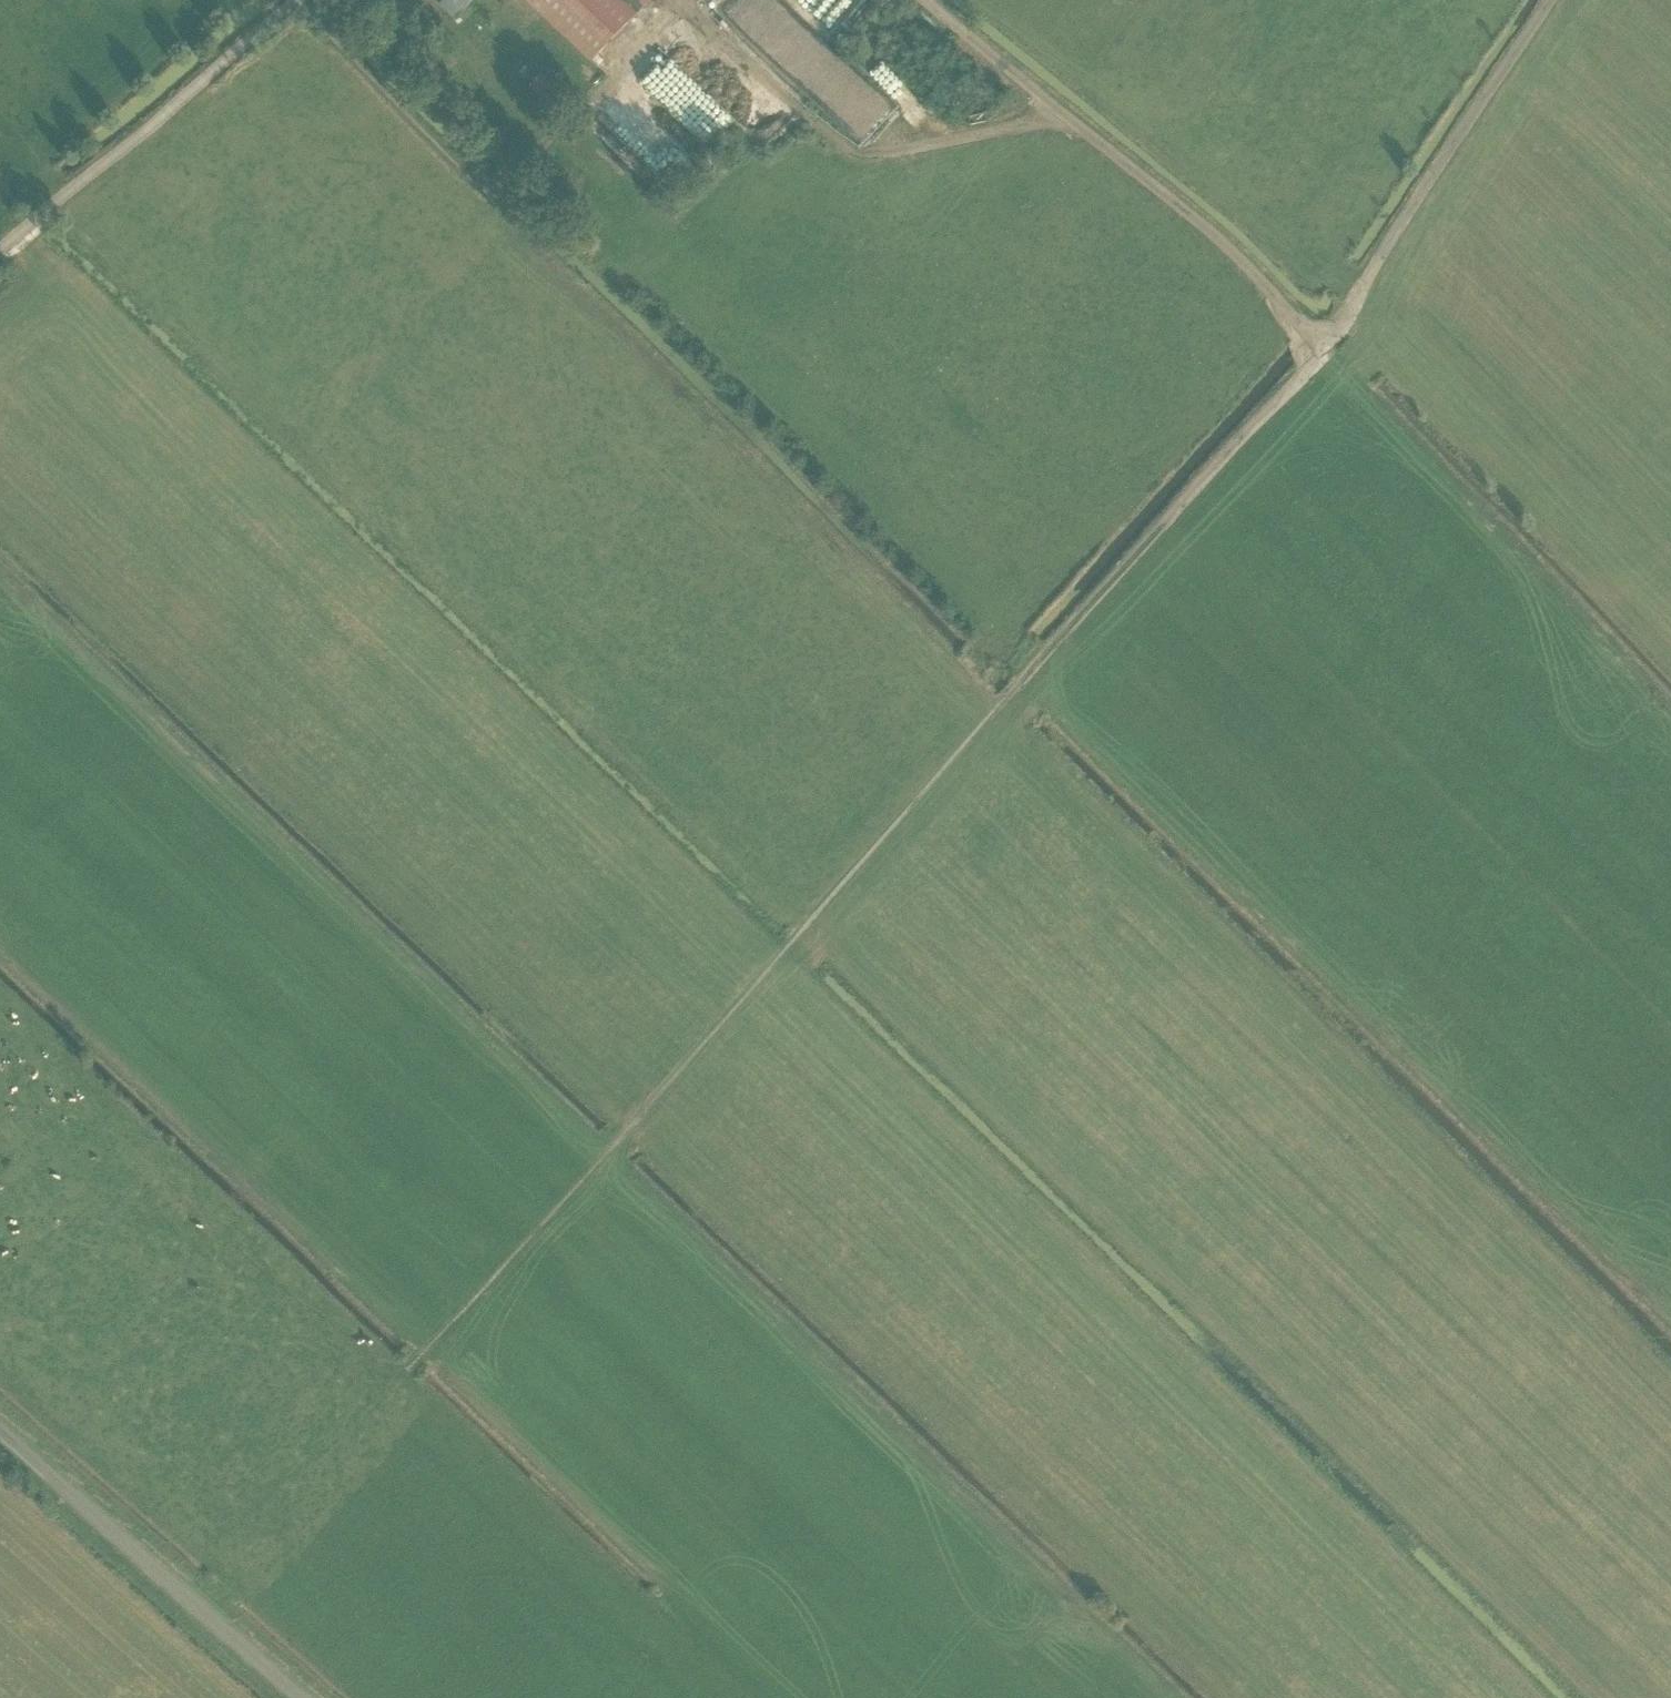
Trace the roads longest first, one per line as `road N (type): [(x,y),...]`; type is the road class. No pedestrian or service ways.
road 1 (unclassified): [(0,1429),(302,1697)]

